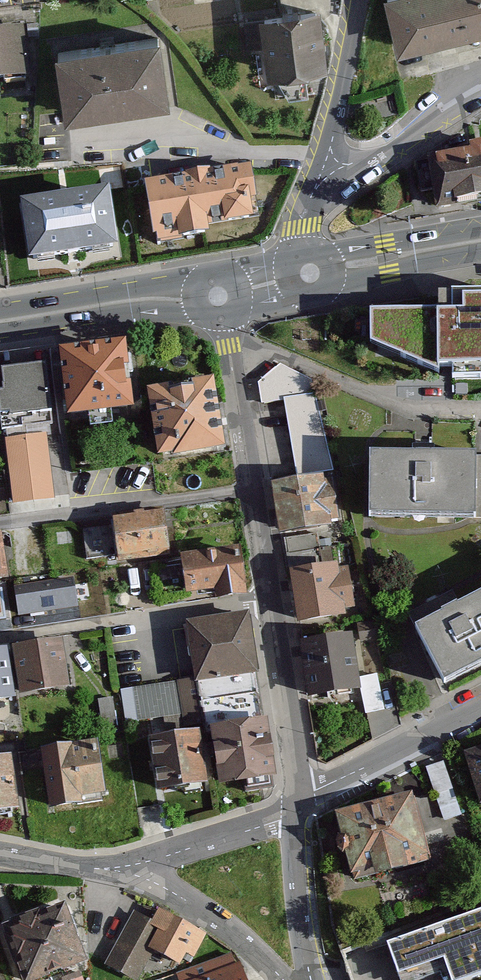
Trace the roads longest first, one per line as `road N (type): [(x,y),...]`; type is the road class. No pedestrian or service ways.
road 1 (residential): [(270,598),(217,296)]
road 2 (residential): [(270,598),(0,638)]
road 3 (residential): [(95,869),(155,882),(224,928),(281,979)]
road 4 (primary): [(0,322),(143,299),(217,296)]
road 5 (residential): [(297,810),(292,723),(270,598)]
road 6 (residential): [(297,810),(311,792),(480,707)]
road 7 (residential): [(95,869),(151,861),(297,810)]
road 8 (residential): [(480,86),(362,169),(320,182)]
road 9 (residential): [(361,0),(332,157),(320,182)]
road 10 (primary): [(309,274),(480,241)]
road 11 (residential): [(297,810),(314,979)]

